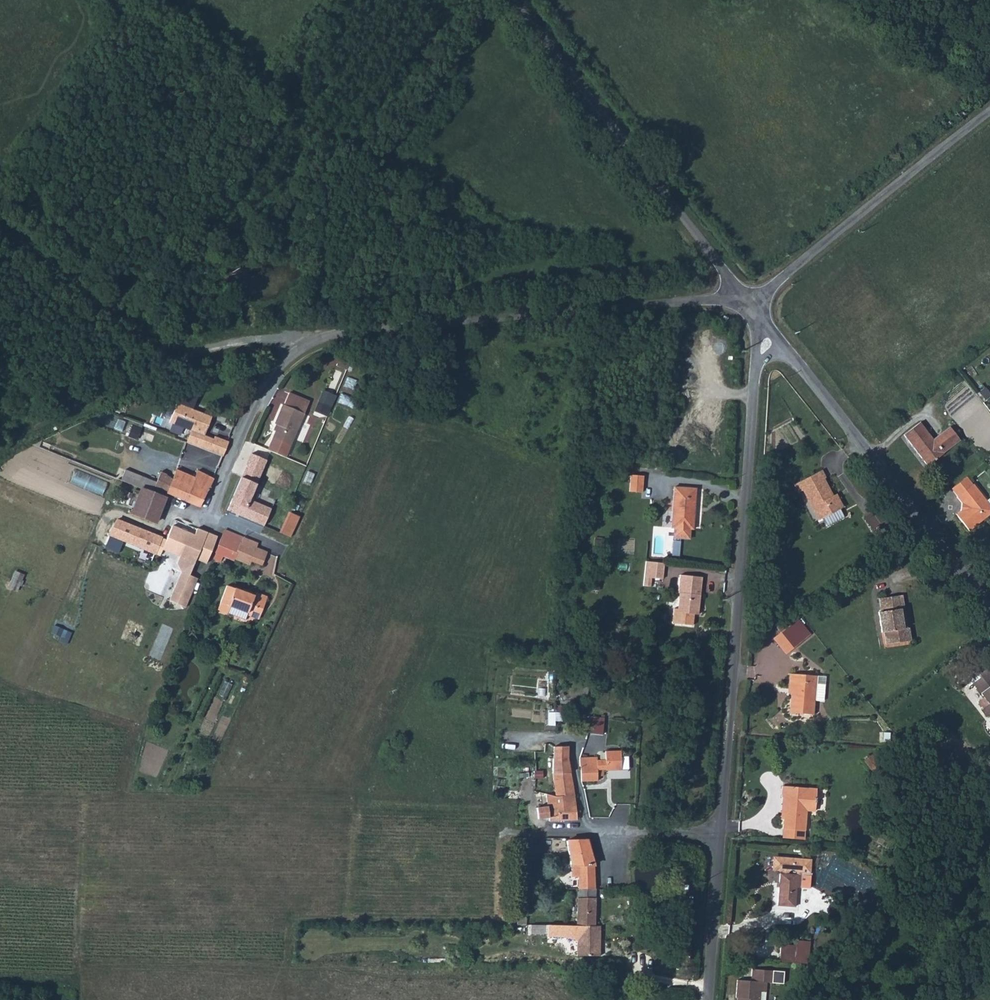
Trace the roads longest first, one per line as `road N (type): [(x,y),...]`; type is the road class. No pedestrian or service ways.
road 1 (unclassified): [(708,999),(756,376),(761,350),(775,337)]
road 2 (unclassified): [(750,300),(336,334),(304,348),(278,374),(210,519)]
road 3 (track): [(400,328),(277,331),(155,349),(0,231)]
road 4 (unclassified): [(508,0),(750,300)]
road 5 (unclassified): [(775,337),(989,616)]
road 6 (unclassified): [(750,300),(989,110)]
road 7 (track): [(229,339),(0,445)]
road 8 (track): [(210,519),(290,558),(311,586),(426,635)]

